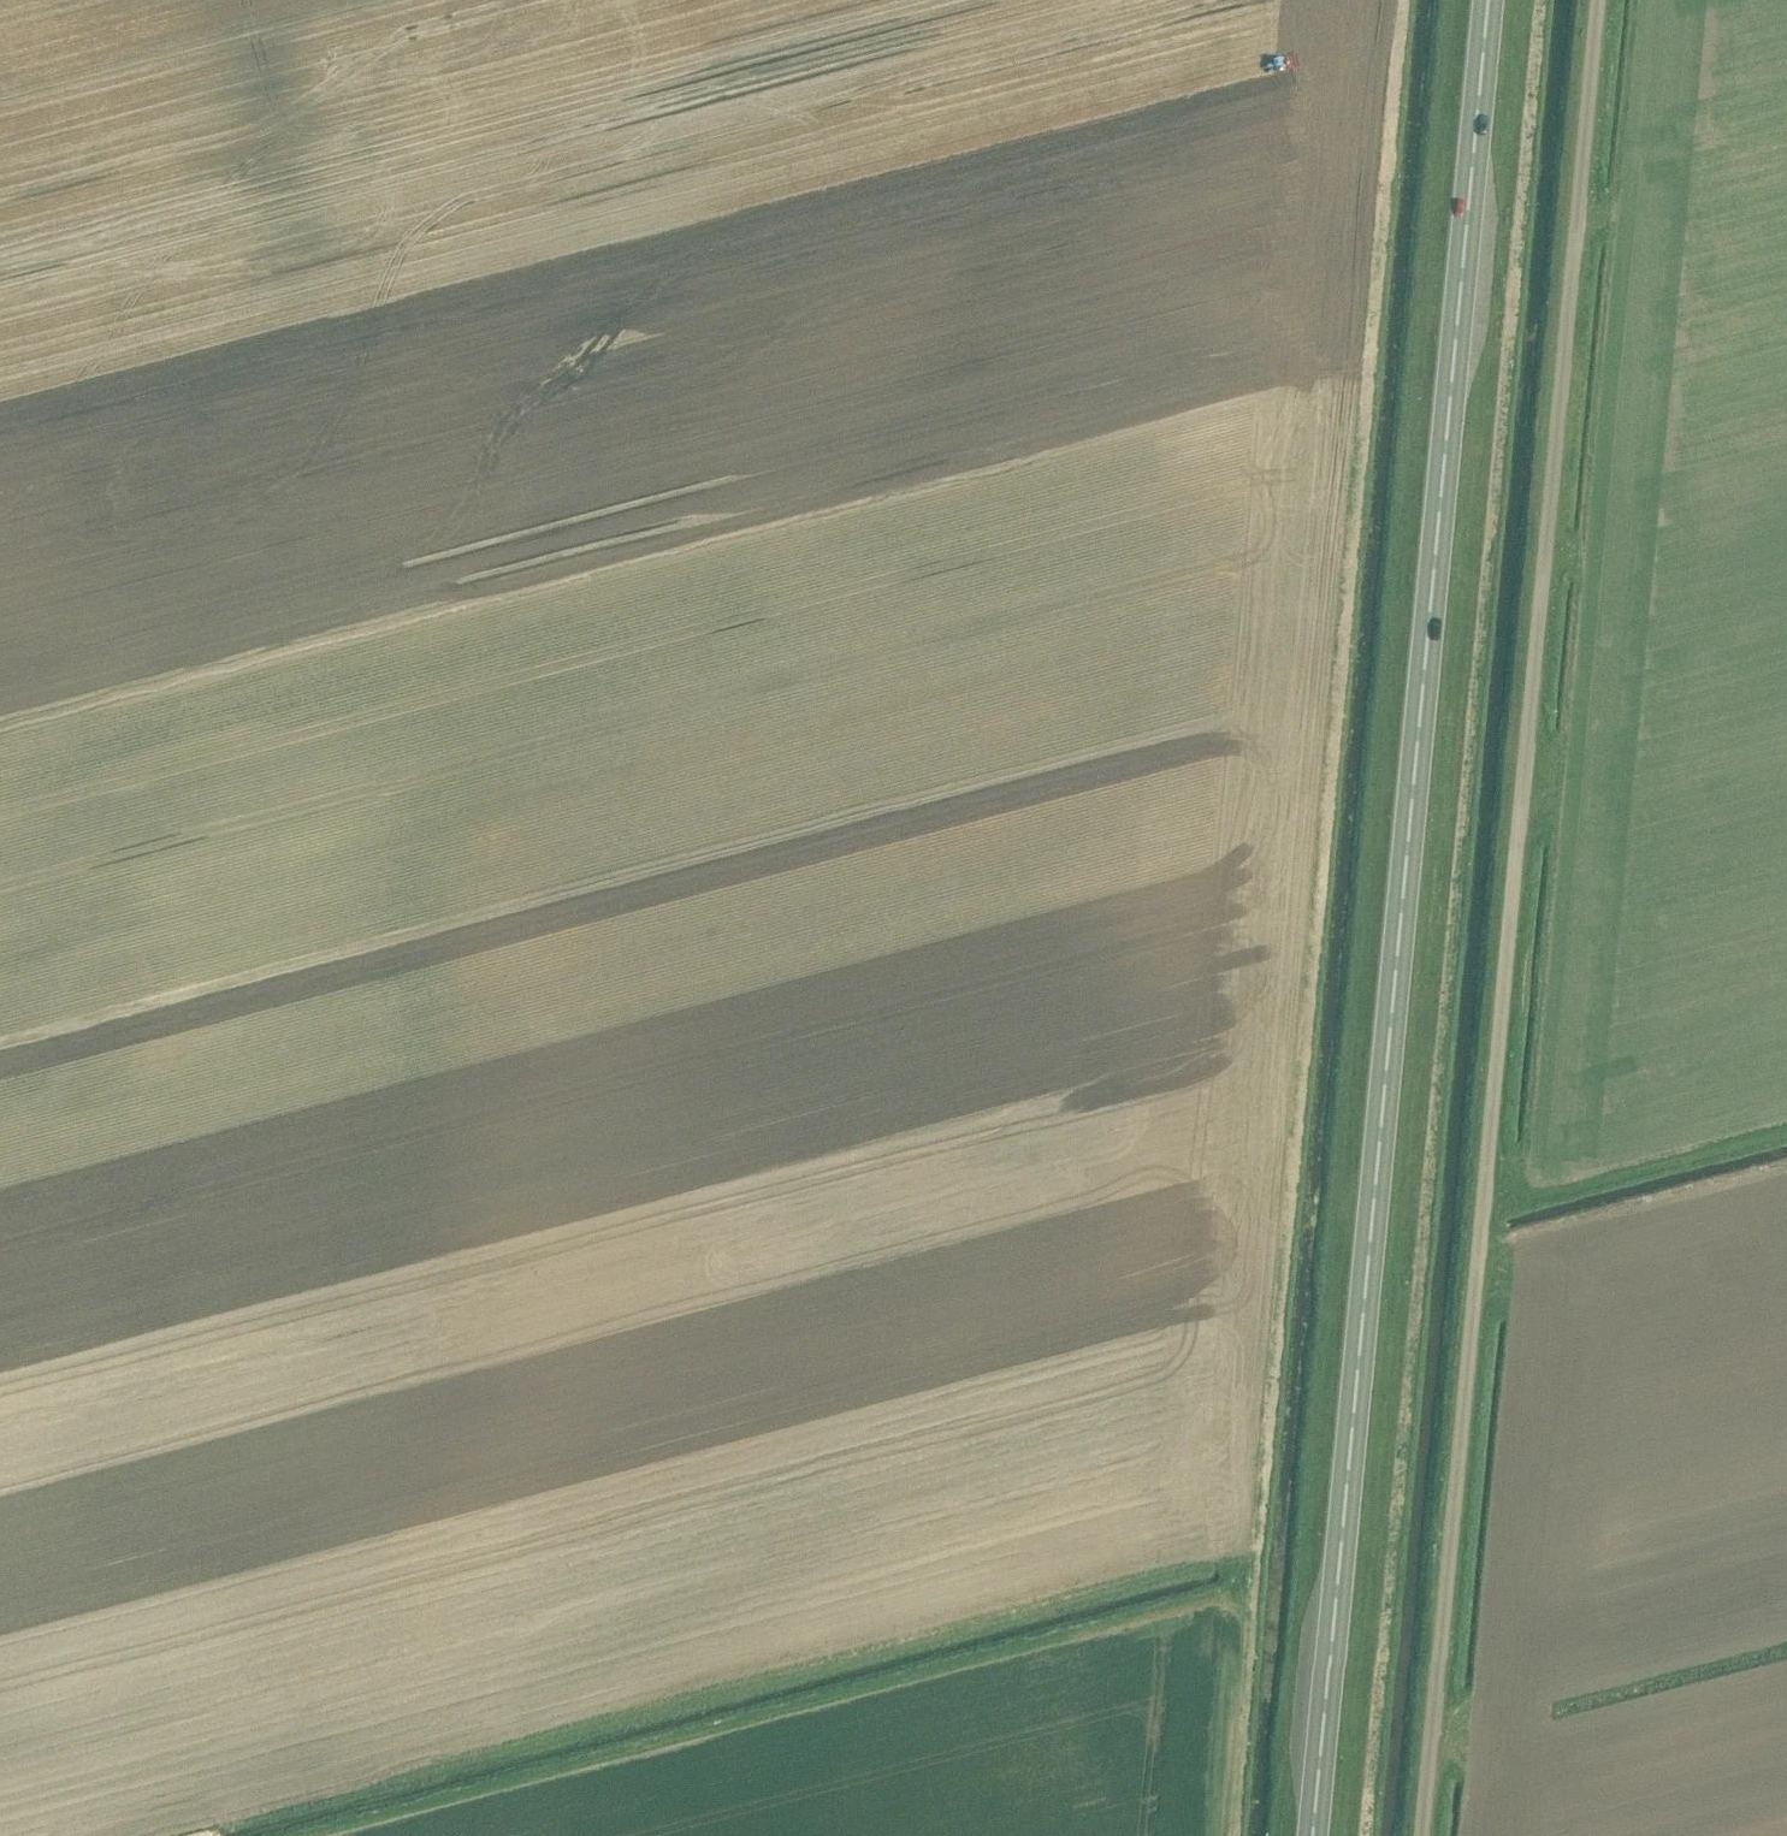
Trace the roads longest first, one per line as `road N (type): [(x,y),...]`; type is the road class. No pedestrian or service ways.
road 1 (unclassified): [(1420,1835),(1598,0)]
road 2 (trunk): [(1305,1835),(1483,0)]

